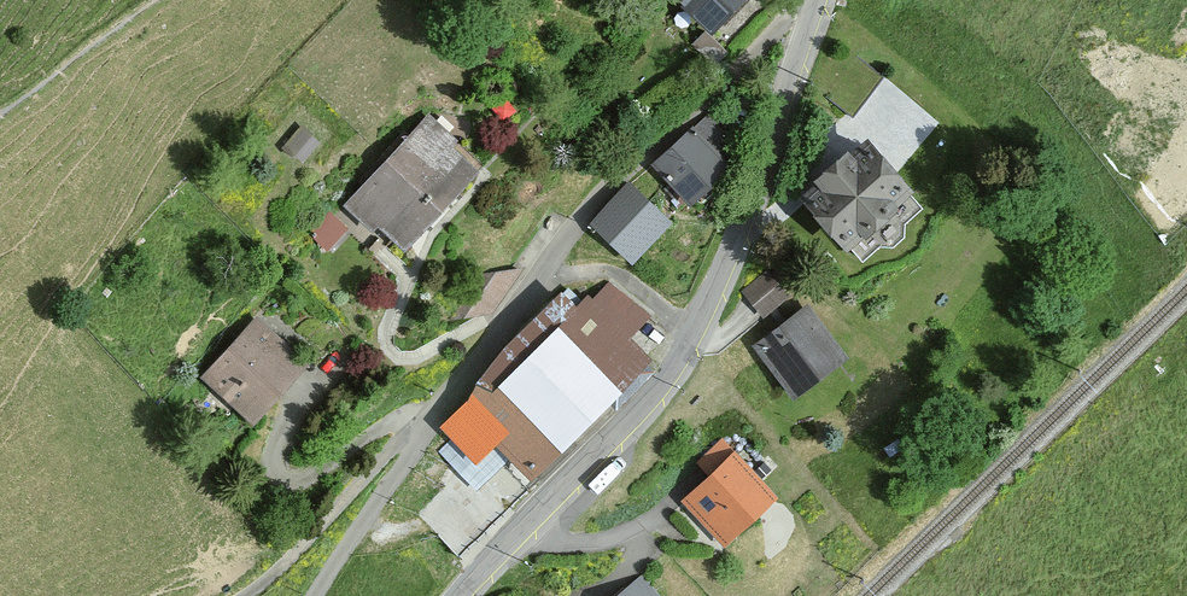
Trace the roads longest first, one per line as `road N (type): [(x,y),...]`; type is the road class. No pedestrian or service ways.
road 1 (tertiary): [(815,0),(721,271),(662,381),(457,595)]
road 2 (residential): [(807,0),(710,104),(611,188),(429,428)]
road 3 (residential): [(429,428),(418,426),(244,595)]
road 4 (residential): [(429,428),(317,595)]

